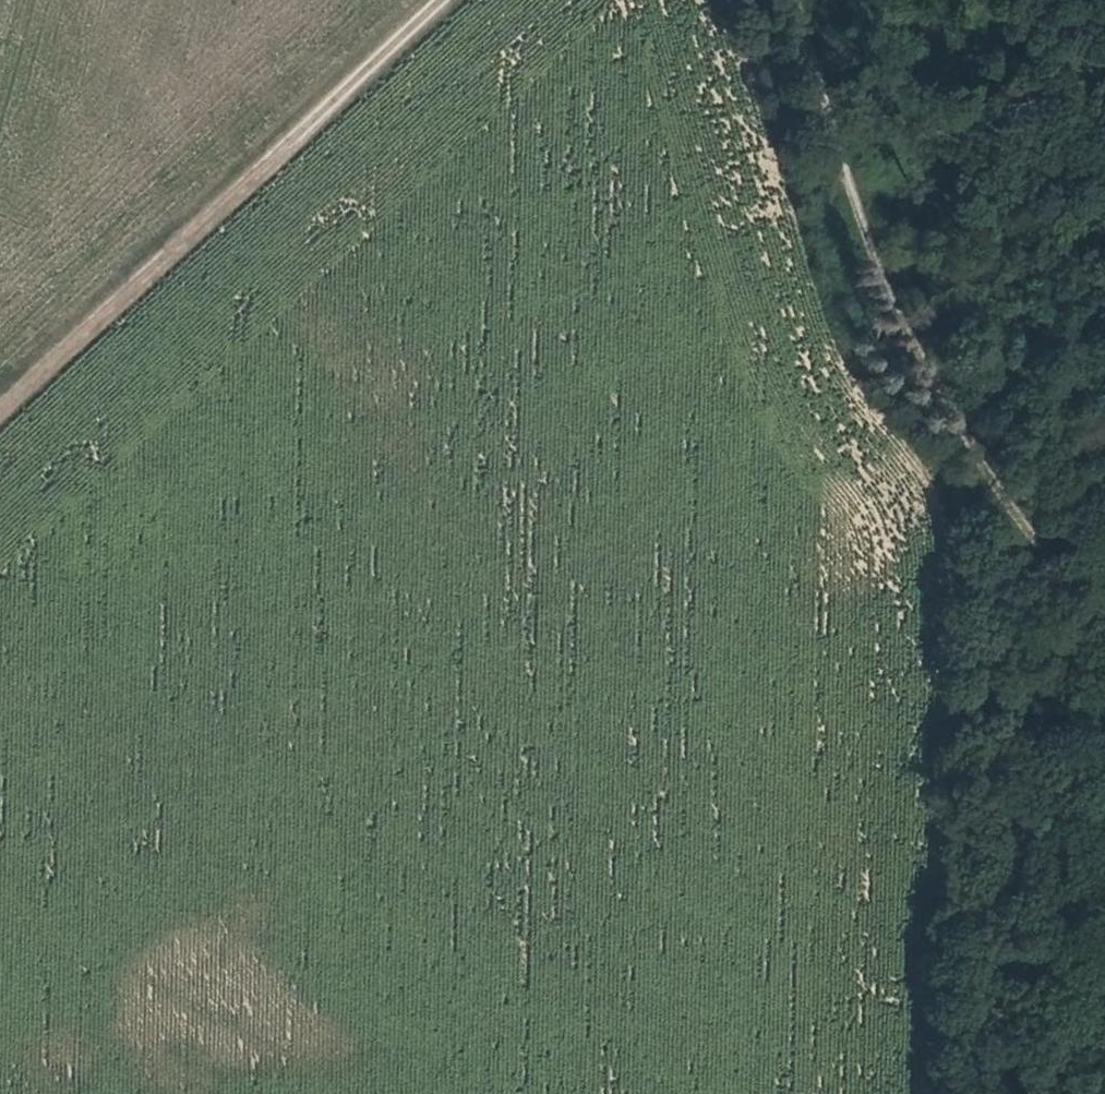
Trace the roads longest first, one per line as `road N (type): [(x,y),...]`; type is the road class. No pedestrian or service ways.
road 1 (track): [(1104,593),(1040,539),(900,318),(789,0)]
road 2 (track): [(440,0),(0,407)]

